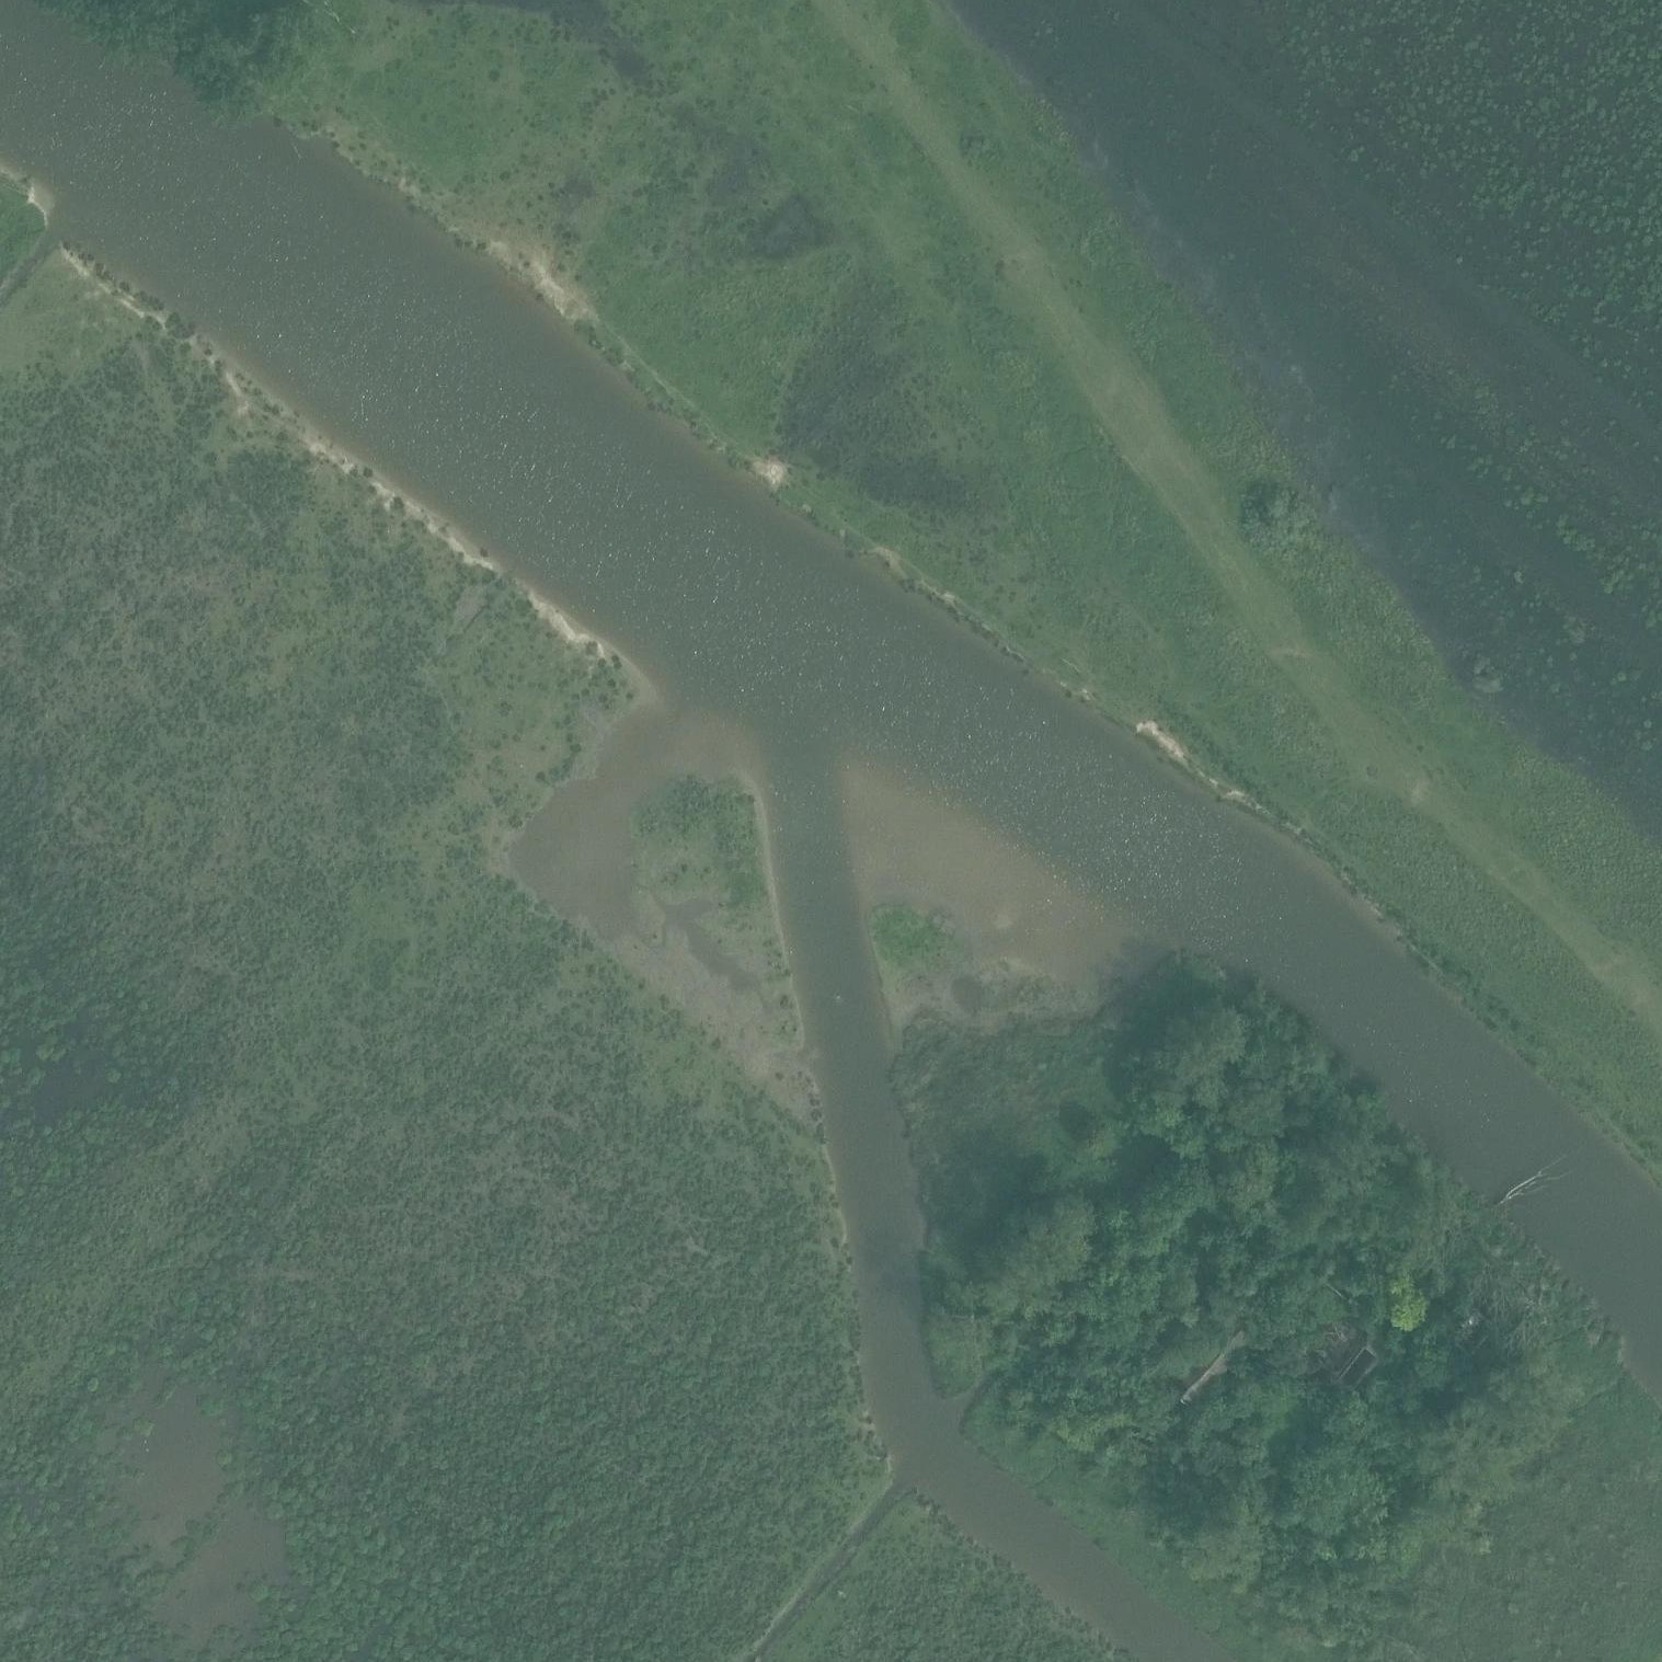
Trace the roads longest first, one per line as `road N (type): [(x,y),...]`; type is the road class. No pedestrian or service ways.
road 1 (track): [(1661,1002),(1400,768),(1309,672),(845,0)]

